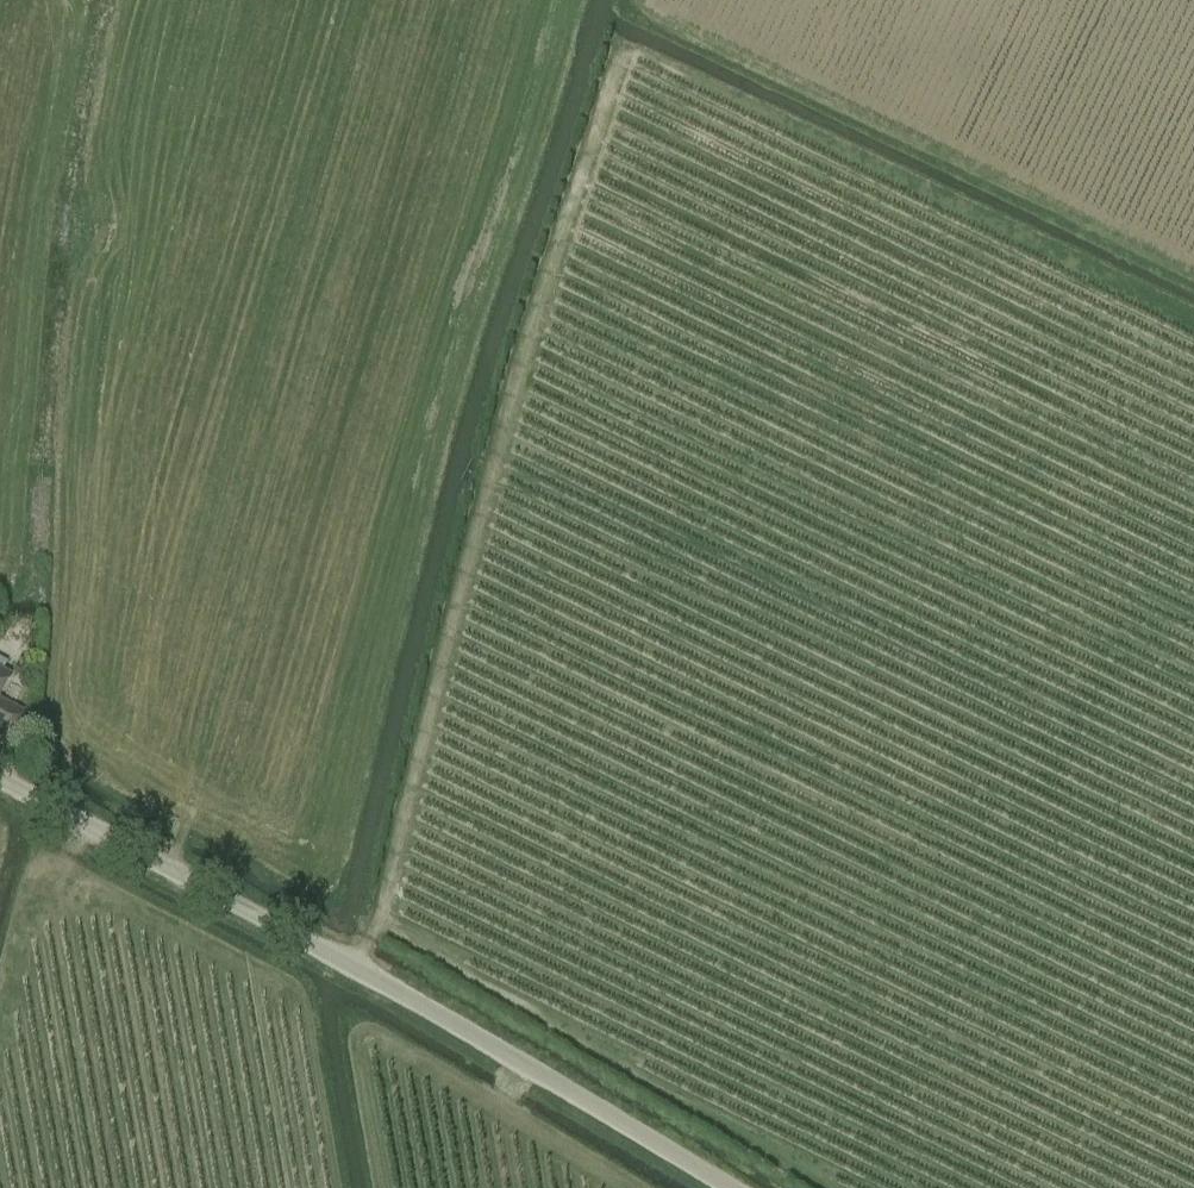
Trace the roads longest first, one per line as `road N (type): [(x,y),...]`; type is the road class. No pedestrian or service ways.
road 1 (unclassified): [(715,1187),(219,893),(0,782)]

